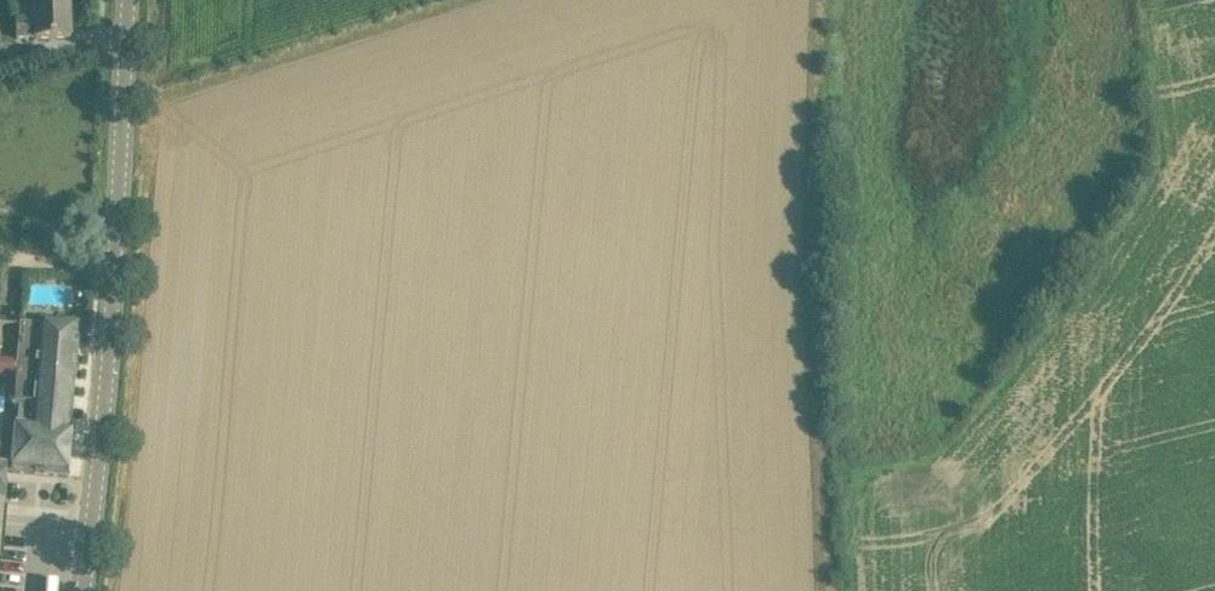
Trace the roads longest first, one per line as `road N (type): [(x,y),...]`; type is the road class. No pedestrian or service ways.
road 1 (tertiary): [(86,590),(128,0)]

